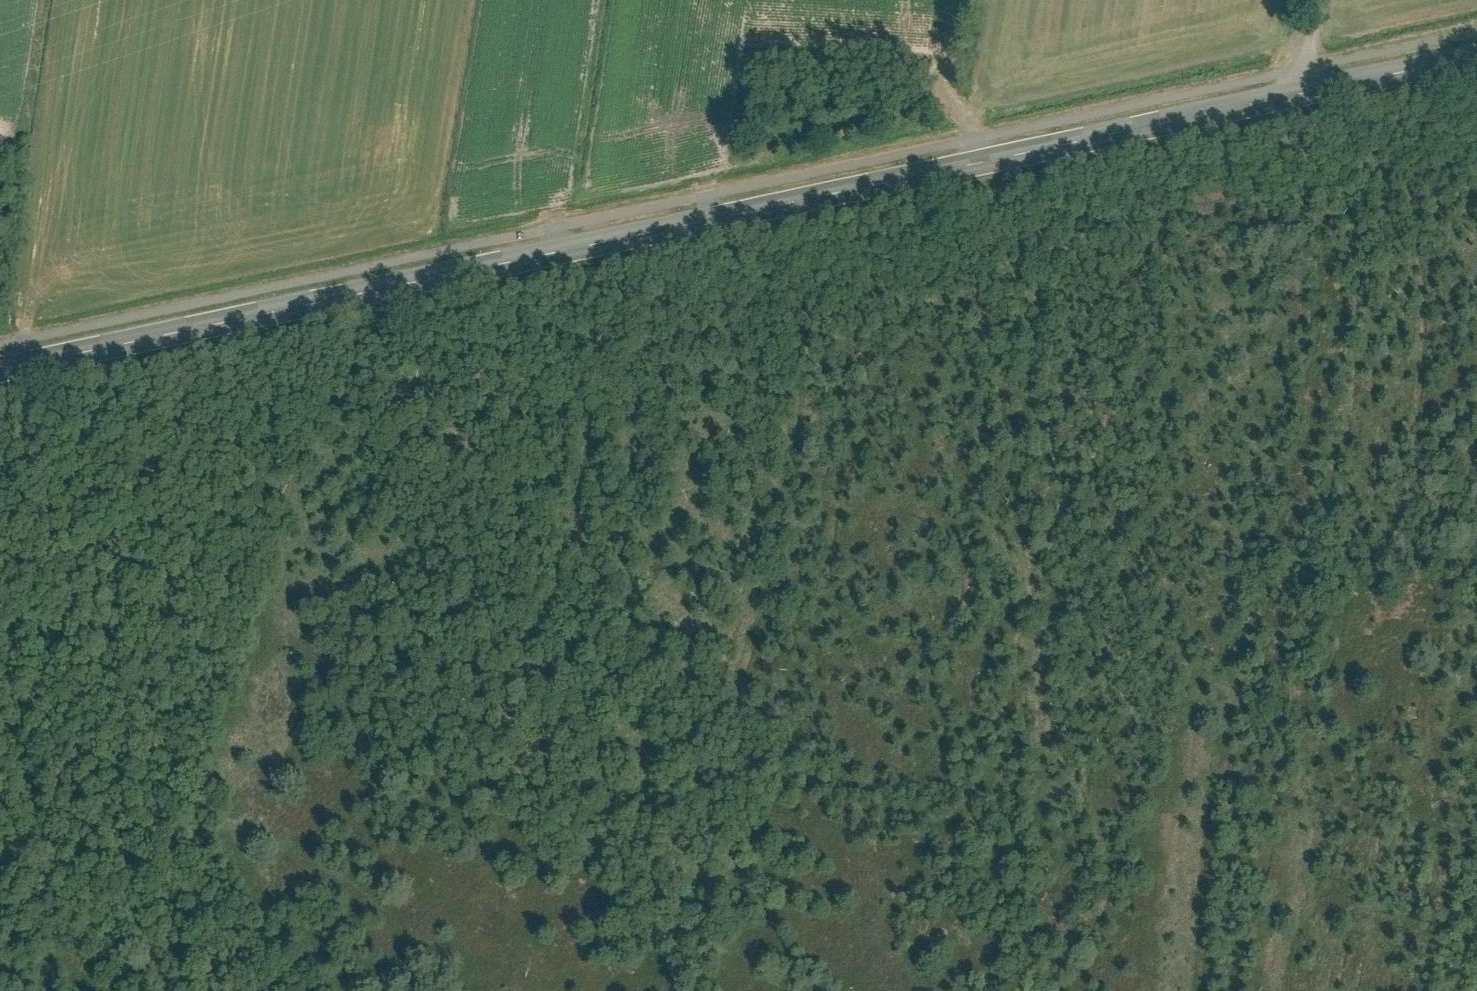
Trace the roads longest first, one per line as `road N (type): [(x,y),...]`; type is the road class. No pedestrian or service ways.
road 1 (secondary): [(0,371),(1476,58)]

